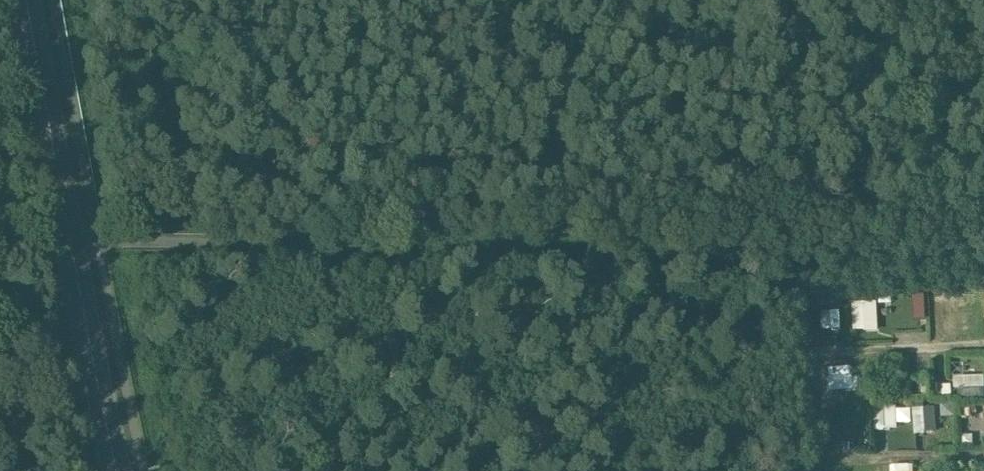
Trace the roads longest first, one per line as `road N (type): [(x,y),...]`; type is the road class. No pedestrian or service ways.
road 1 (track): [(70,249),(476,232),(828,257),(983,255)]
road 2 (secondary): [(116,470),(26,0)]
road 3 (track): [(605,0),(615,239)]

